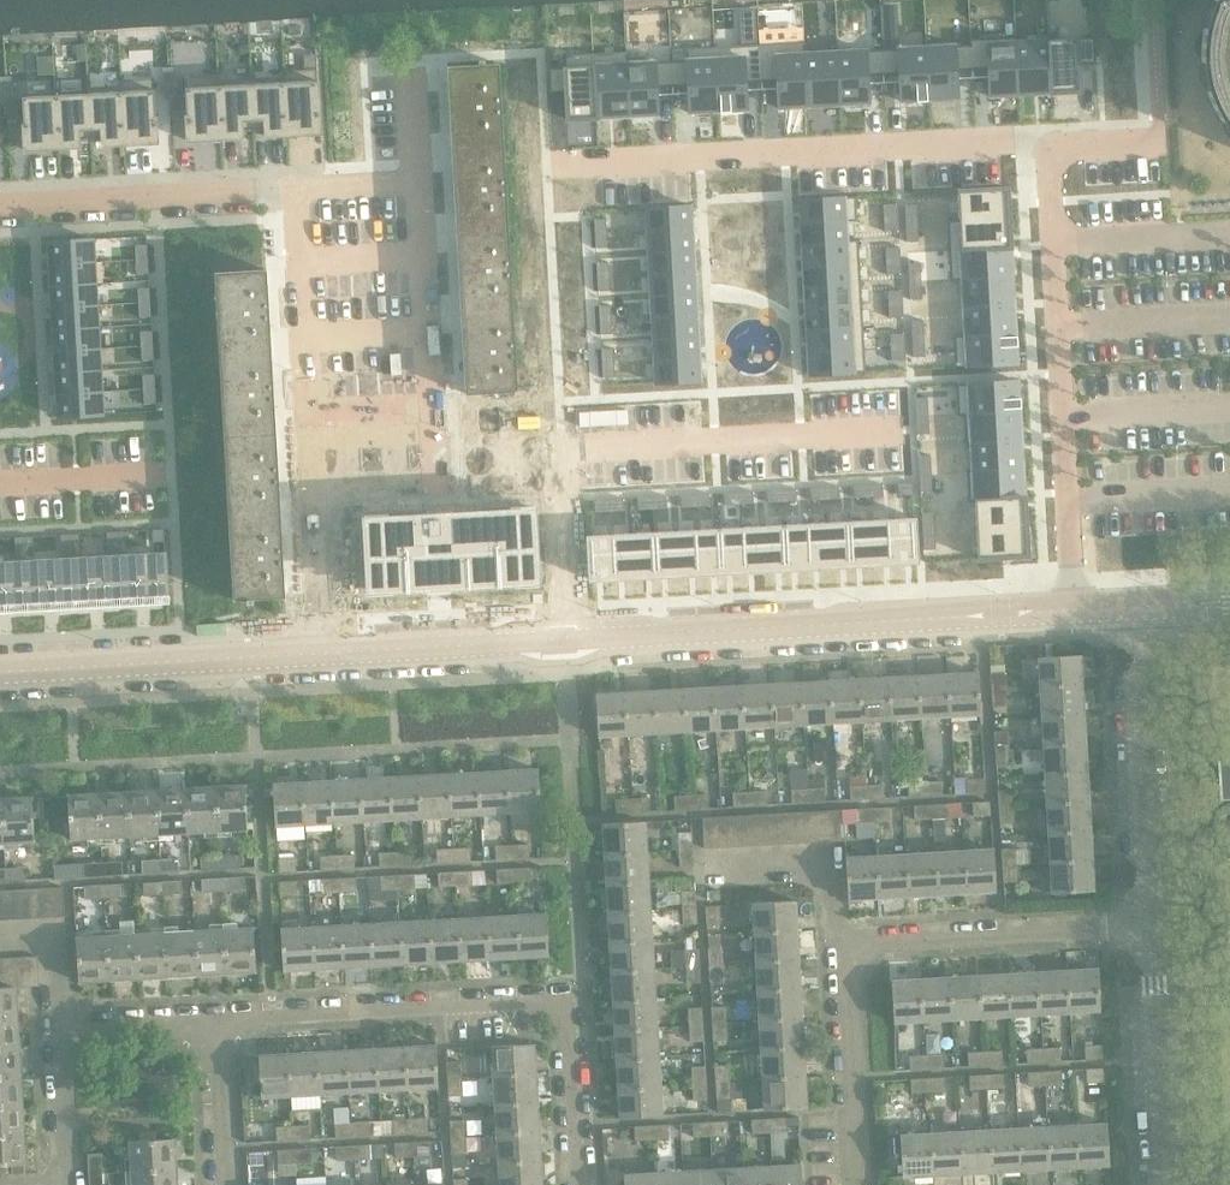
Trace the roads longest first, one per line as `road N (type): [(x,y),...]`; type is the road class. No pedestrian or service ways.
road 1 (tertiary): [(322,656),(1075,611)]
road 2 (residential): [(854,1184),(843,978),(850,953),(882,939),(1152,924)]
road 3 (residential): [(548,169),(1047,146)]
road 4 (residential): [(1075,611),(1047,146)]
road 5 (residential): [(312,494),(439,487),(421,188)]
road 6 (residential): [(217,1021),(536,1002),(559,1009),(567,1031)]
road 7 (tertiary): [(0,673),(322,656)]
road 8 (residential): [(1152,924),(1132,608)]
road 9 (residential): [(55,1184),(68,1162),(61,1029),(217,1021)]
road 10 (residential): [(312,494),(294,195)]
road 11 (residential): [(0,210),(294,195)]
road 12 (residential): [(1167,1184),(1152,924)]
road 13 (residential): [(228,1184),(217,1021)]
road 14 (residential): [(322,656),(312,494)]
road 15 (residential): [(576,1184),(567,1031)]
road 16 (residential): [(294,195),(421,188)]
road 17 (residential): [(421,188),(414,64)]

